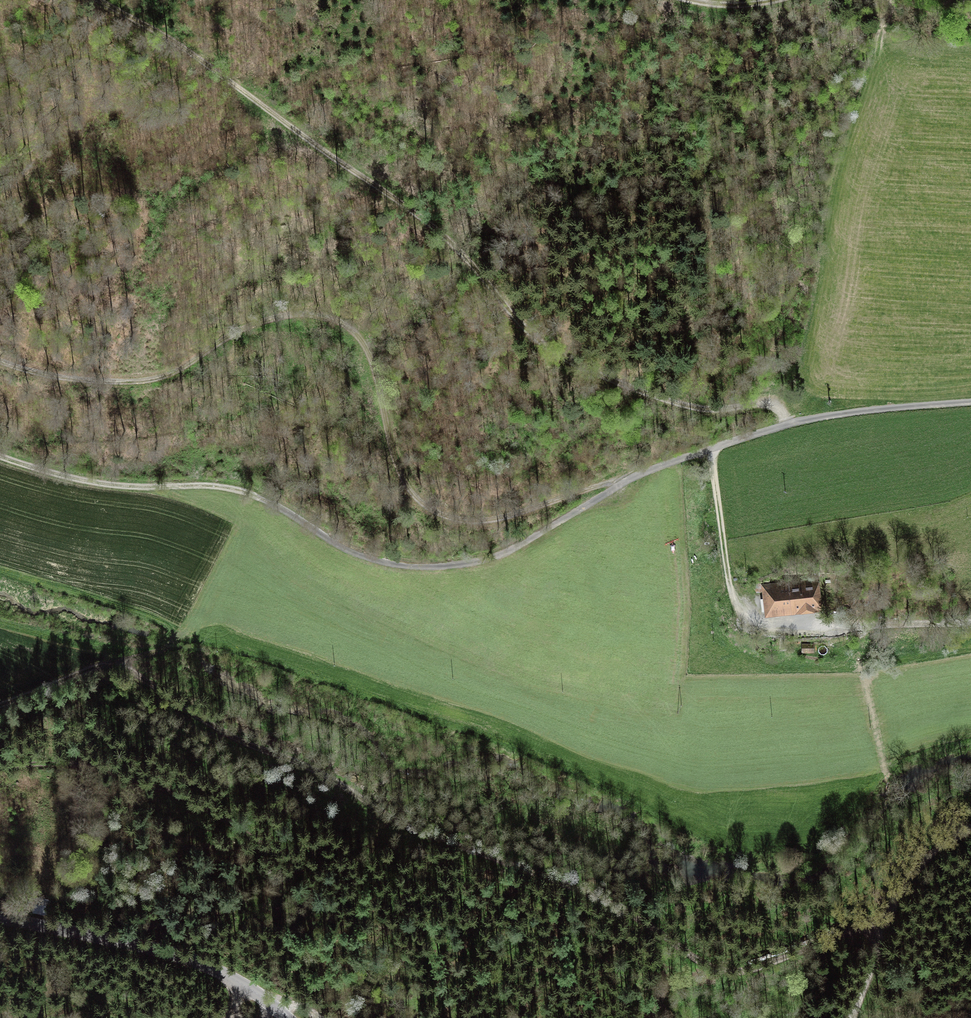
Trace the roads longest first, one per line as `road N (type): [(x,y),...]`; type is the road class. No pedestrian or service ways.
road 1 (track): [(0,456),(110,485),(239,490),(347,551),(392,564),(449,566),(500,555),(643,473),(787,423),(970,401)]
road 2 (track): [(0,706),(118,668),(400,824),(606,901),(709,967),(754,967),(890,915)]
road 3 (track): [(100,0),(195,56),(438,231),(564,358),(689,406),(773,404),(787,423)]
road 4 (track): [(0,361),(55,376),(151,380),(247,327),(309,313),(359,338),(404,480),(427,507),(484,521),(625,481)]
road 5 (track): [(970,622),(788,629),(753,619),(731,592),(711,449)]
road 6 (tertiary): [(0,921),(206,966),(287,1017)]
road 7 (track): [(850,1017),(900,890),(918,863),(970,827)]

